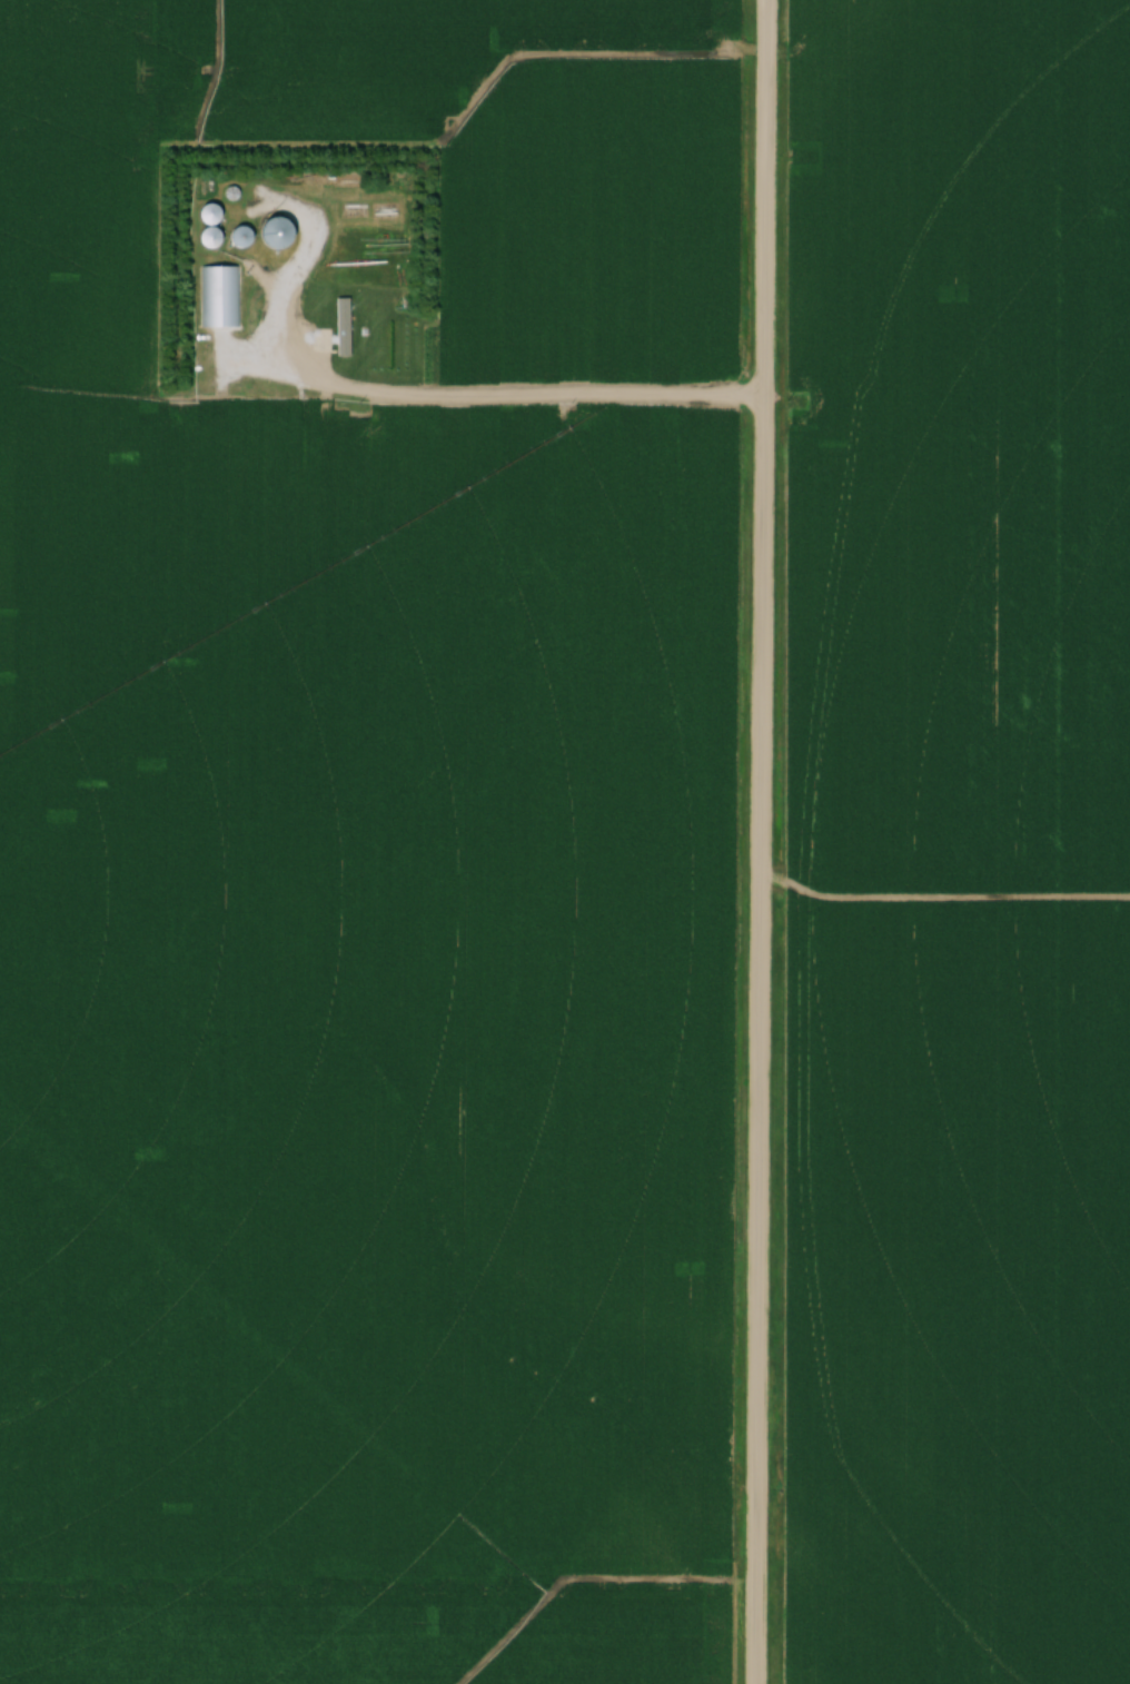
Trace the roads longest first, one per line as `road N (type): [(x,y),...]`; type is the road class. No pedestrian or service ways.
road 1 (tertiary): [(749,1683),(760,0)]

